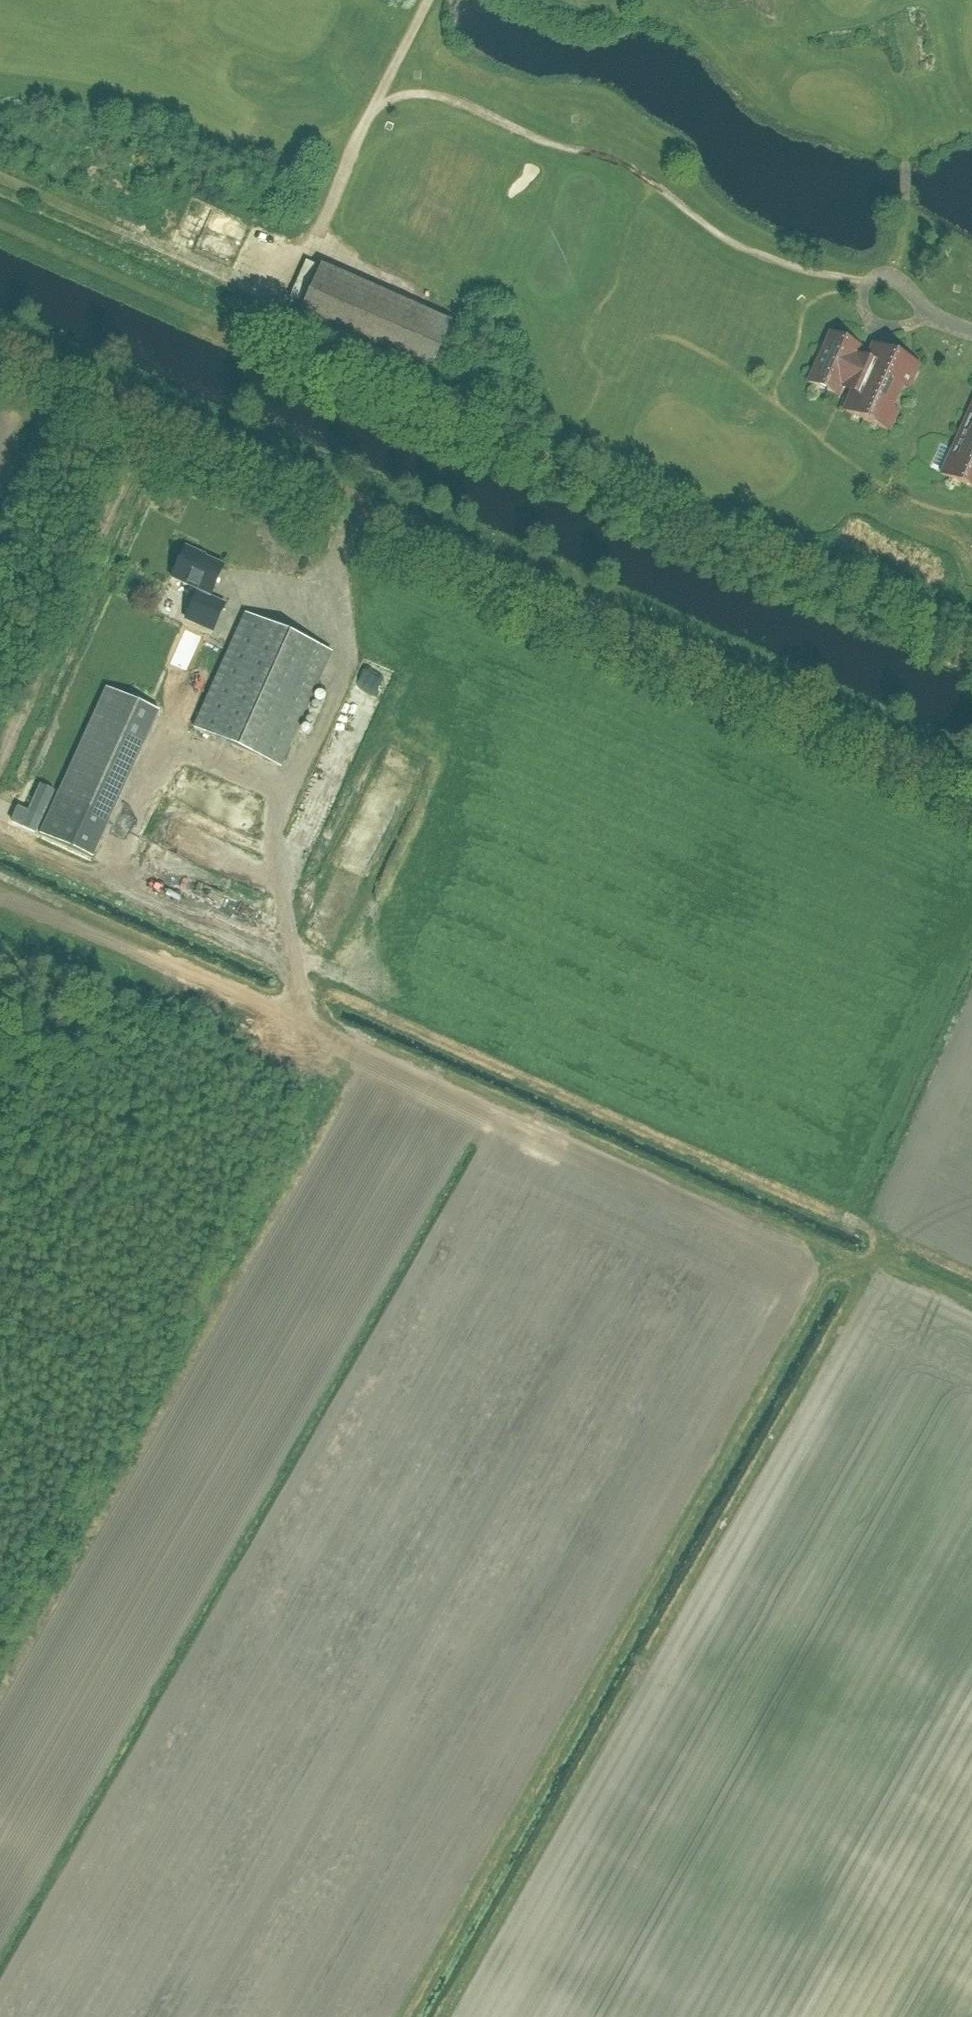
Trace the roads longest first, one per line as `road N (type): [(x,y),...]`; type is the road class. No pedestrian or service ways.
road 1 (tertiary): [(971,777),(0,341)]
road 2 (track): [(395,2016),(830,1253)]
road 3 (track): [(160,412),(0,762)]
road 4 (track): [(830,1253),(971,1312)]

